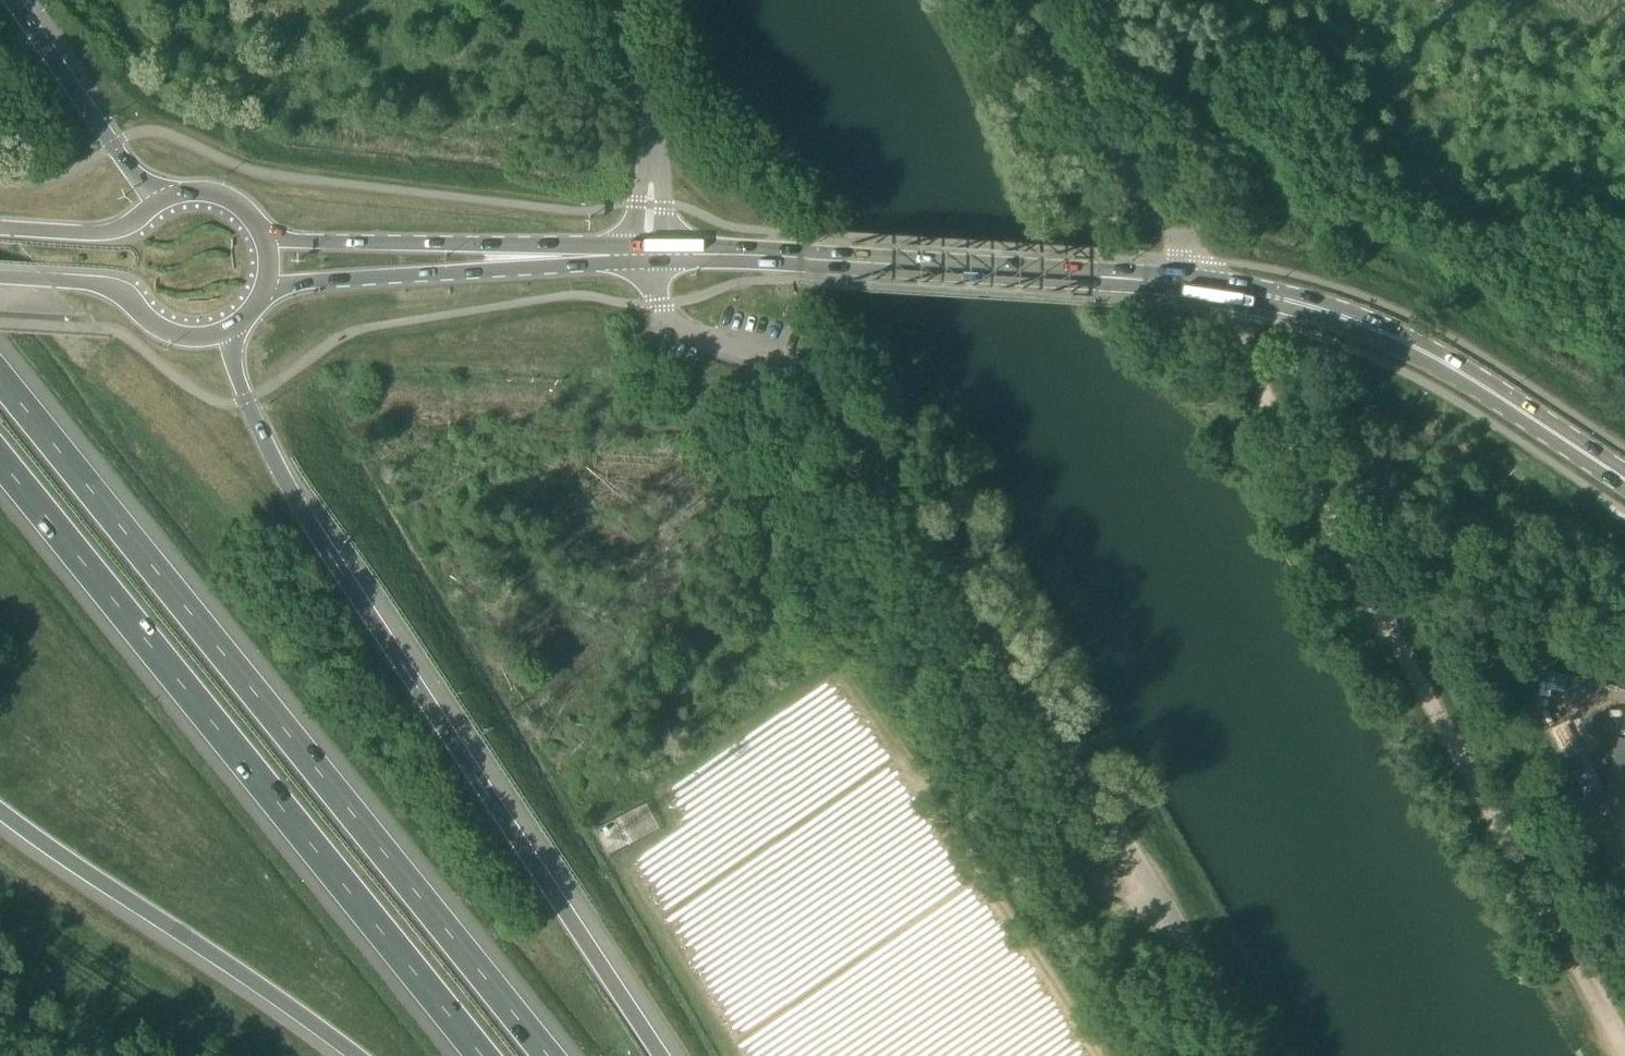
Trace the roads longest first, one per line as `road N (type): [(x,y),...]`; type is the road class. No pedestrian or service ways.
road 1 (unclassified): [(1254,1055),(1126,841),(820,383),(779,359),(676,324),(656,298),(648,258)]
road 2 (motorway): [(550,1055),(0,370)]
road 3 (unclassified): [(1624,1027),(1246,361),(1232,313),(1203,286)]
road 4 (motorway): [(657,1055),(370,627),(281,476),(245,401),(229,336)]
road 5 (motorway): [(0,465),(481,1055)]
road 6 (primary): [(1624,479),(1522,410),(1354,325),(1203,286)]
road 7 (motorway): [(0,810),(353,1055)]
road 8 (primary): [(1203,286),(847,261)]
road 9 (unclassified): [(1203,286),(1021,0)]
road 10 (primary): [(559,259),(483,246),(264,236)]
road 11 (primary): [(269,289),(486,273),(559,259)]
road 12 (unclassified): [(648,258),(654,103),(610,0)]
road 13 (motorway): [(159,202),(8,0)]
road 14 (primary): [(0,278),(109,290),(172,339),(229,336)]
road 15 (primary): [(648,258),(847,261)]
road 16 (primary): [(159,202),(111,234),(0,230)]
road 17 (primary): [(264,236),(224,197),(198,192),(159,202)]

